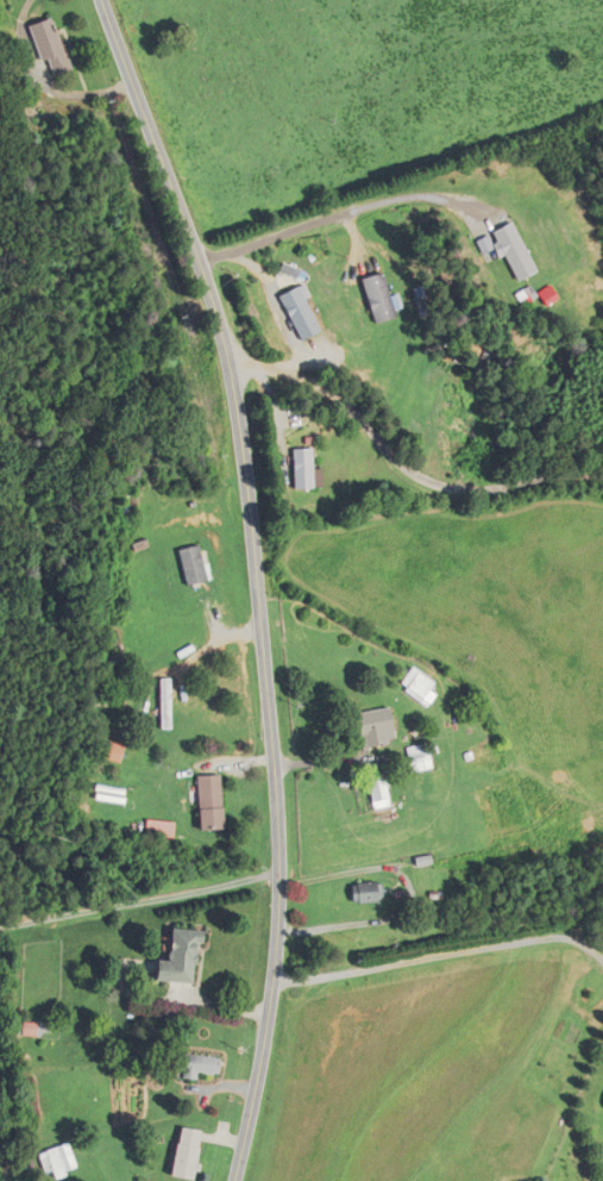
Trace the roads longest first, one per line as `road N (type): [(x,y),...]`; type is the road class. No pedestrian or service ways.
road 1 (tertiary): [(236,1180),(272,1006),(279,917),(275,756),(253,529),(228,368),(103,0)]
road 2 (residential): [(228,368),(268,368),(332,393),(398,462),(454,490),(602,476)]

